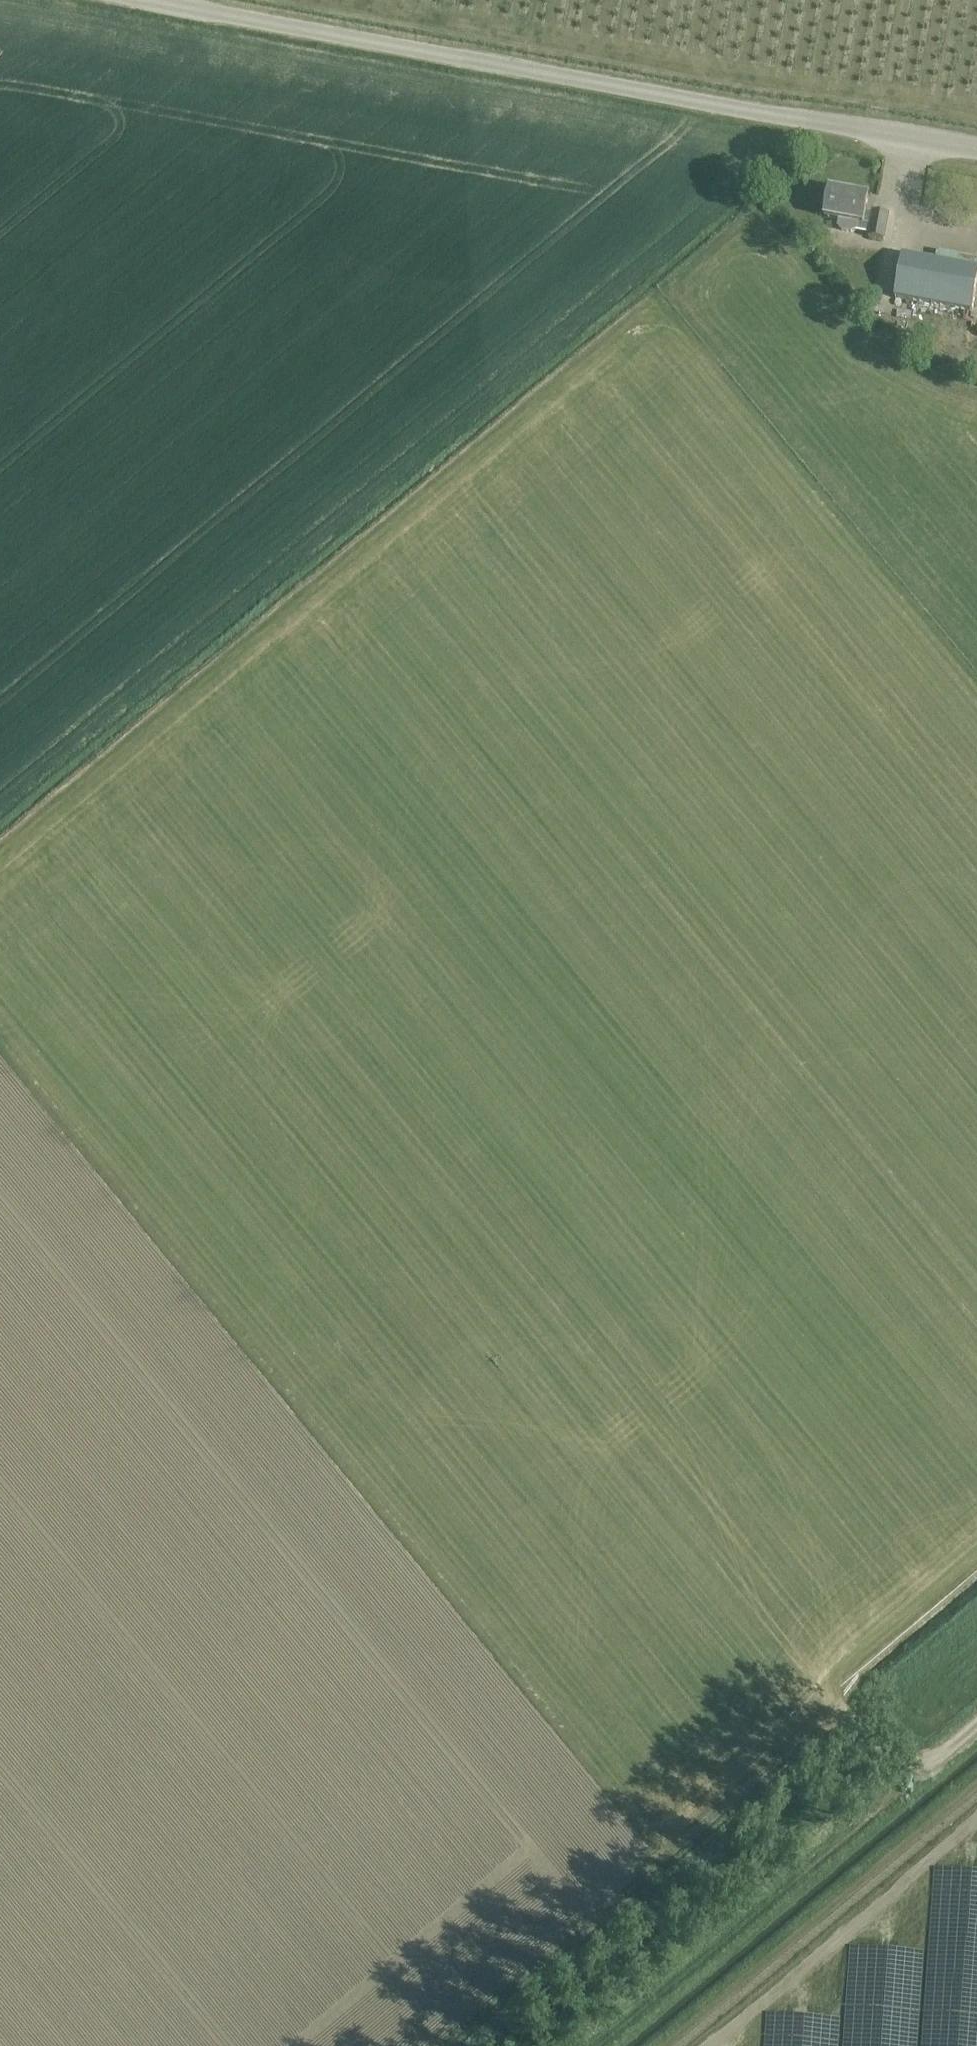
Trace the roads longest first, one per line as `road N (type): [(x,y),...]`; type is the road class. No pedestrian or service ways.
road 1 (tertiary): [(976,149),(154,0)]
road 2 (track): [(838,1704),(914,1779),(597,2045)]

